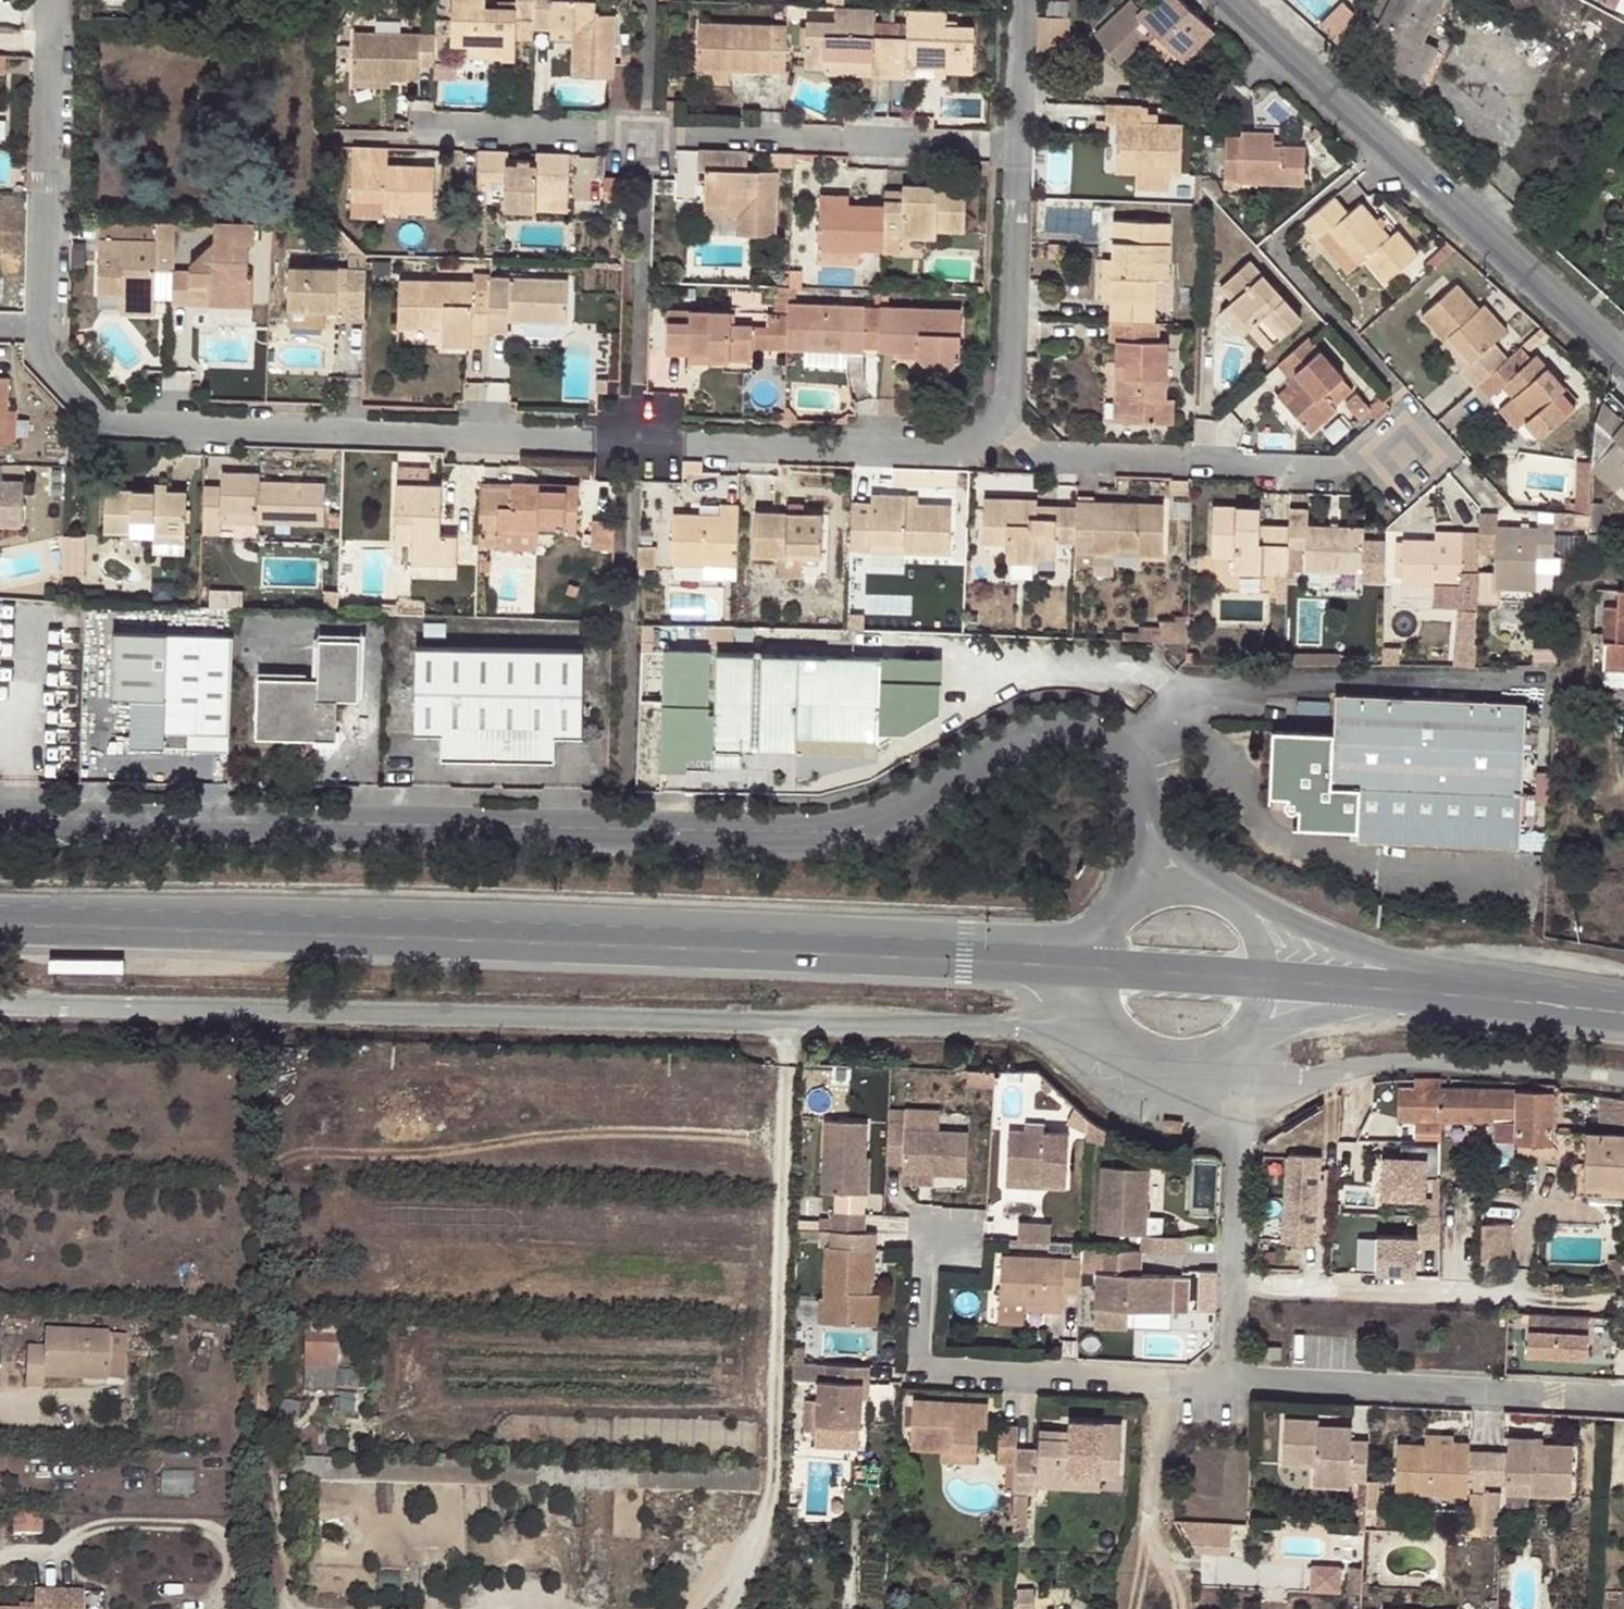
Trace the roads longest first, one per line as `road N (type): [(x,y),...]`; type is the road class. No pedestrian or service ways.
road 1 (residential): [(1141,796),(1122,747),(1091,727),(1043,728),(886,815),(788,831),(0,816)]
road 2 (residential): [(0,1007),(1016,1032),(1095,1023)]
road 3 (secondary): [(0,923),(1083,960)]
road 4 (residential): [(40,324),(40,347),(99,415),(951,446),(996,419)]
road 5 (residential): [(1017,140),(435,126)]
road 6 (residential): [(1623,357),(1235,0)]
road 7 (residential): [(927,1221),(919,1363),(1228,1383)]
road 8 (residential): [(996,419),(1035,453),(1353,468),(1402,449)]
road 9 (unclassified): [(1227,1129),(1340,1063),(1514,1056),(1623,1071)]
road 10 (residential): [(1228,1383),(1623,1401)]
road 11 (residential): [(47,0),(40,324)]
road 12 (residential): [(1540,1295),(1232,1285)]
road 13 (residential): [(996,419),(1013,376),(1017,140)]
road 14 (residential): [(1452,986),(1230,901)]
road 15 (residential): [(1248,1031),(1452,986)]
road 16 (secondary): [(1267,973),(1452,986)]
road 17 (secondary): [(1083,960),(1267,973)]
road 18 (secondary): [(1452,986),(1623,1012)]
road 19 (residential): [(1227,1129),(1237,1165),(1232,1285)]
road 20 (residential): [(1017,140),(1023,0)]

